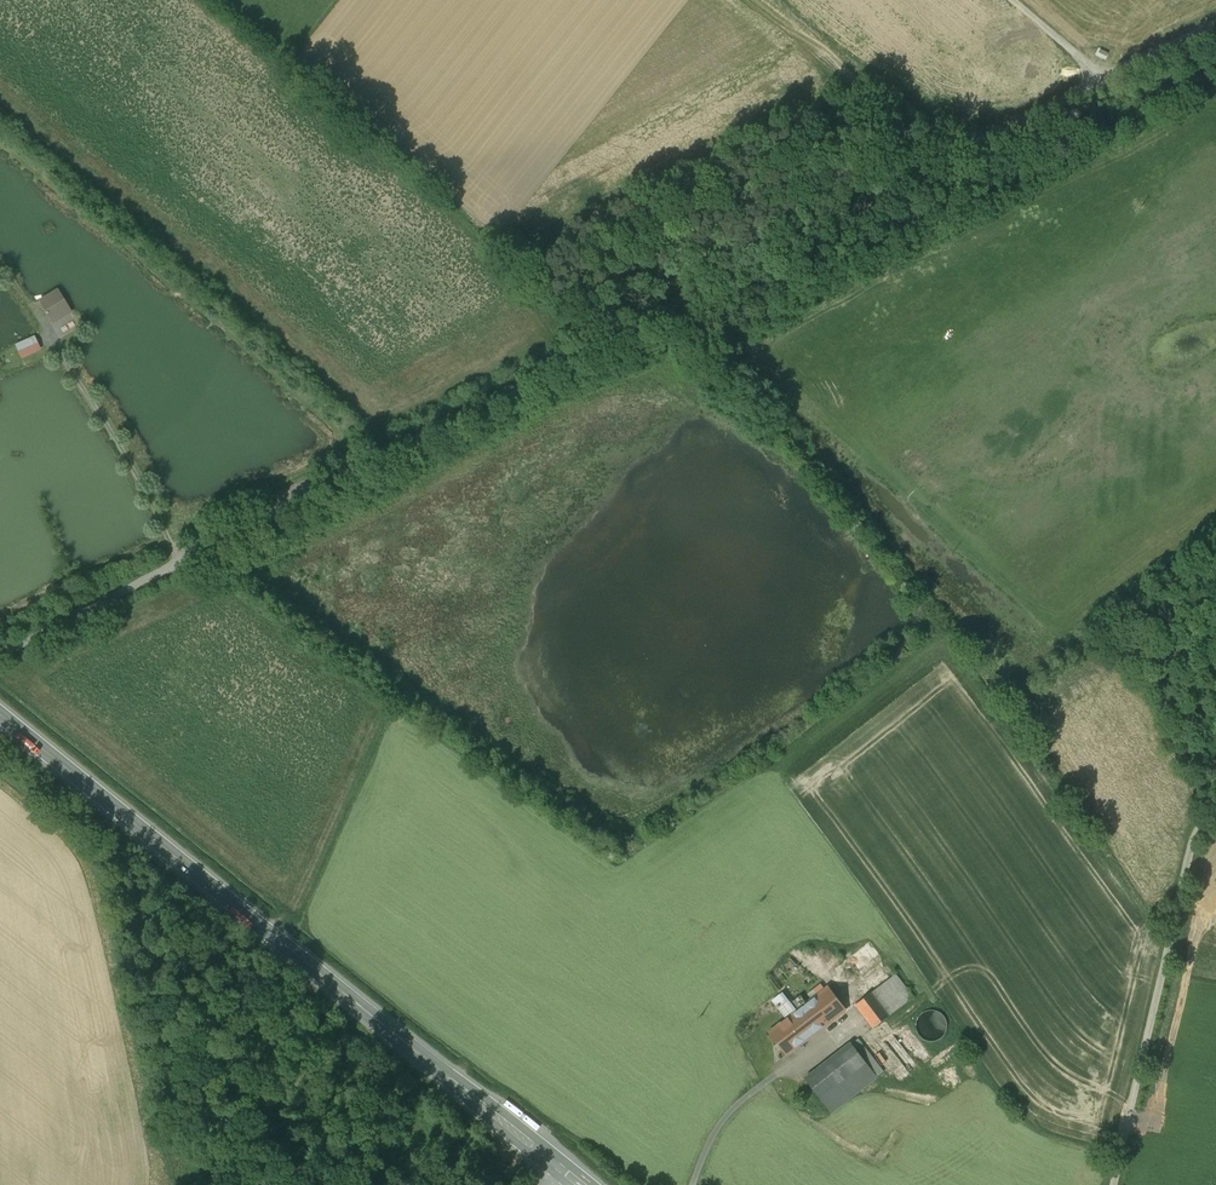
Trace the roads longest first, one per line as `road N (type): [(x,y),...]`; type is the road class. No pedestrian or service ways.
road 1 (unclassified): [(0,657),(1210,24)]
road 2 (secondary): [(0,715),(552,1161)]
road 3 (unclassified): [(1113,1184),(1196,828),(1215,813)]

